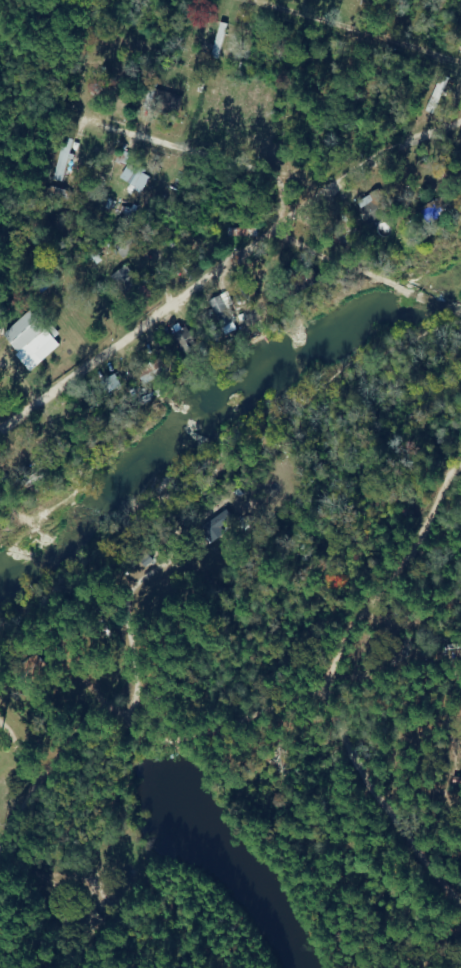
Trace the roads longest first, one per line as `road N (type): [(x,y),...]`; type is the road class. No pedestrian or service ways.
road 1 (track): [(0,835),(71,713),(176,741),(210,725),(317,701),(437,475),(460,474)]
road 2 (residential): [(0,430),(248,277),(417,231),(460,198)]
road 3 (residential): [(417,231),(48,141)]
road 4 (track): [(460,849),(317,701)]
road 5 (track): [(306,265),(460,313)]

